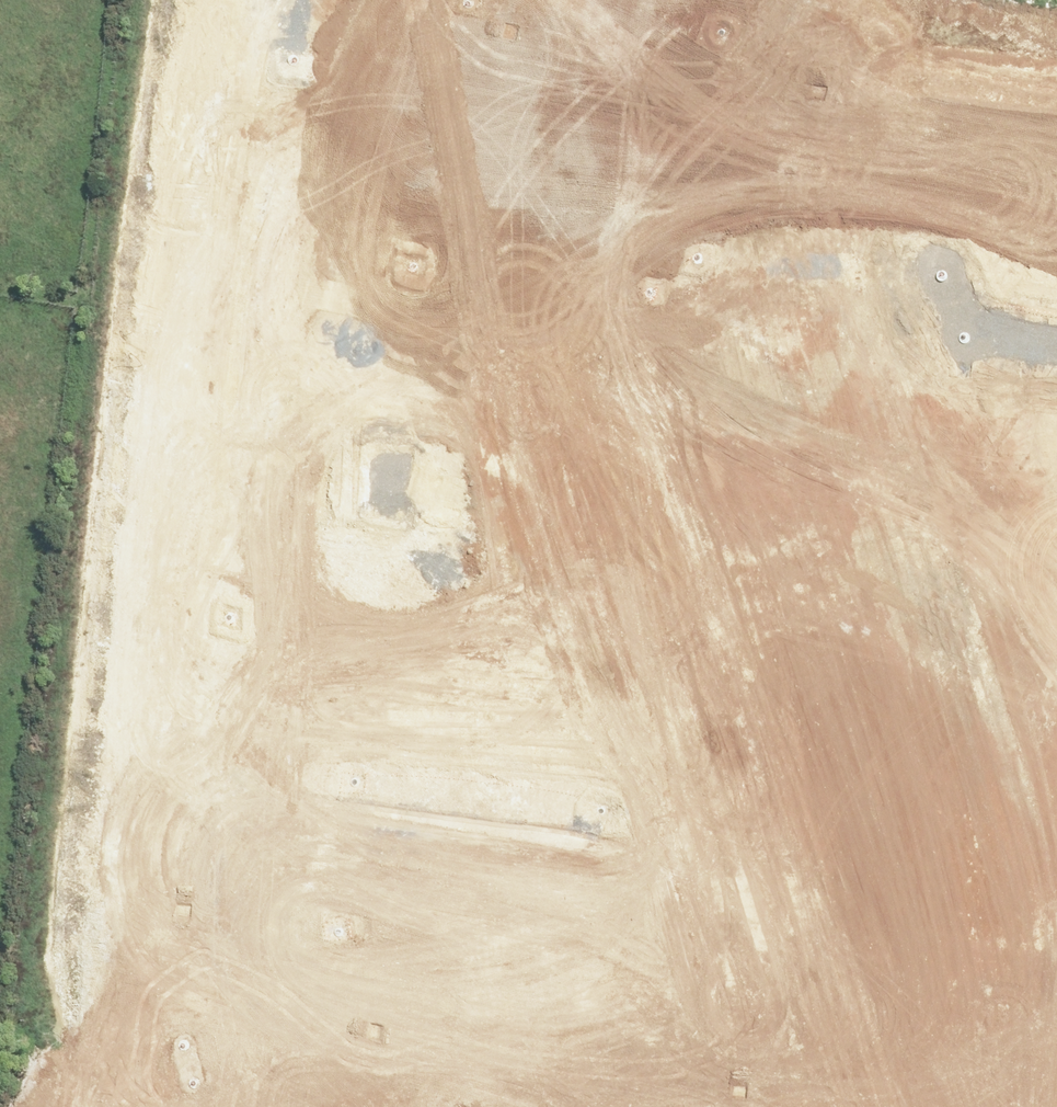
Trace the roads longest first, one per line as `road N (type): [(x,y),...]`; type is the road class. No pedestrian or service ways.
road 1 (residential): [(320,473),(644,509),(670,557),(662,582),(643,599),(596,604),(308,577)]
road 2 (residential): [(308,577),(267,946),(283,995),(320,1015),(380,1029),(497,1040)]
road 3 (secondary): [(750,1106),(754,982),(801,593)]
road 4 (residential): [(385,15),(373,31),(320,473)]
road 5 (residential): [(385,15),(524,51),(638,65),(729,109)]
road 6 (secondary): [(801,593),(814,370),(807,283)]
road 7 (residential): [(801,593),(1056,625)]
road 8 (secondary): [(729,109),(759,77),(803,71),(823,80),(840,94),(855,135),(840,176)]
road 9 (residential): [(497,1040),(575,1044),(595,1067),(599,1106)]

